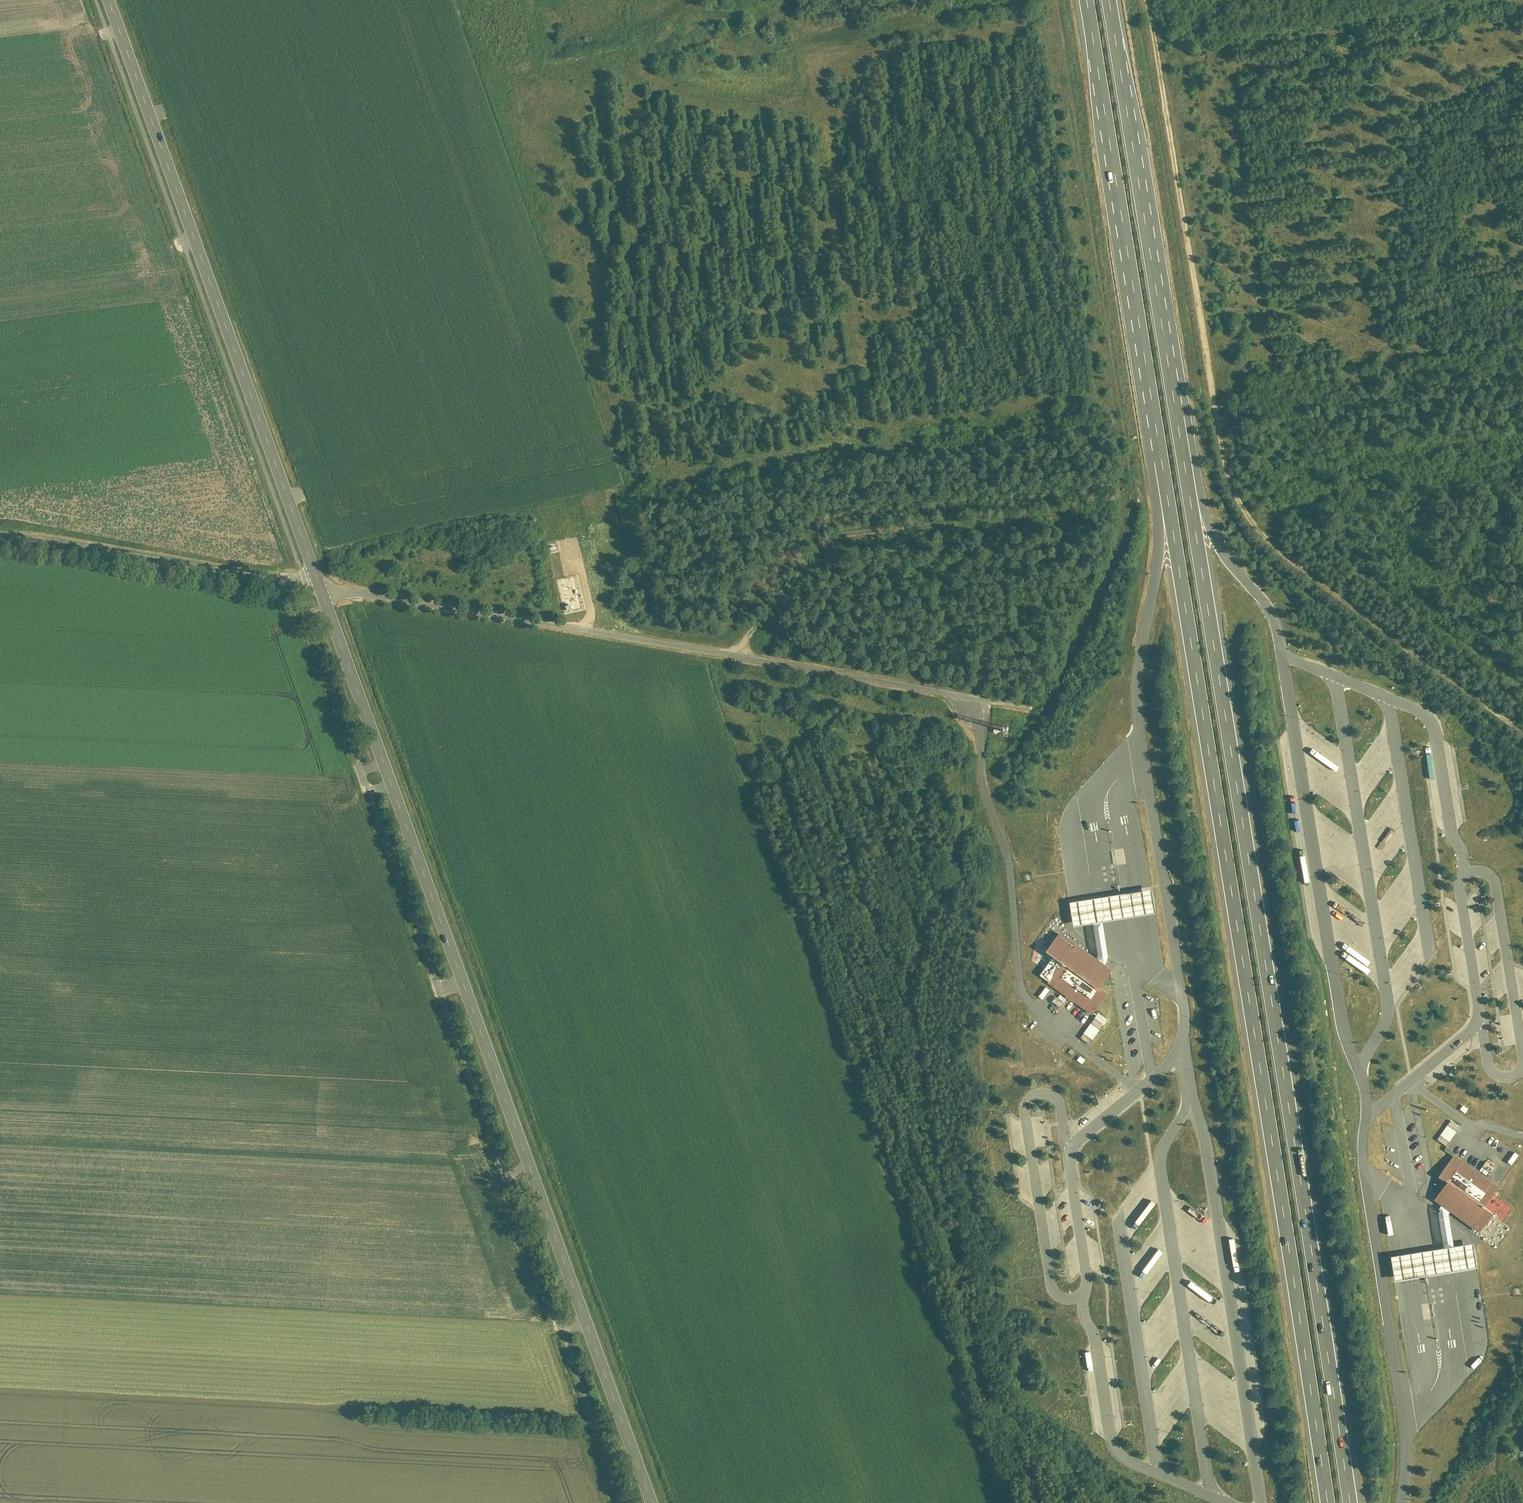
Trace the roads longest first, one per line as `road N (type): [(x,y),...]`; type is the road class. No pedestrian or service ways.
road 1 (motorway): [(1087,0),(1328,1502)]
road 2 (motorway): [(1350,1502),(1110,0)]
road 3 (tertiary): [(652,1502),(318,579)]
road 4 (track): [(1147,0),(1214,408),(1228,474),(1245,510),(1289,560),(1522,733)]
road 5 (tertiary): [(318,579),(109,0)]
road 6 (track): [(736,658),(814,544),(830,534),(1063,517)]
road 7 (unclassified): [(318,579),(35,543),(0,548)]

